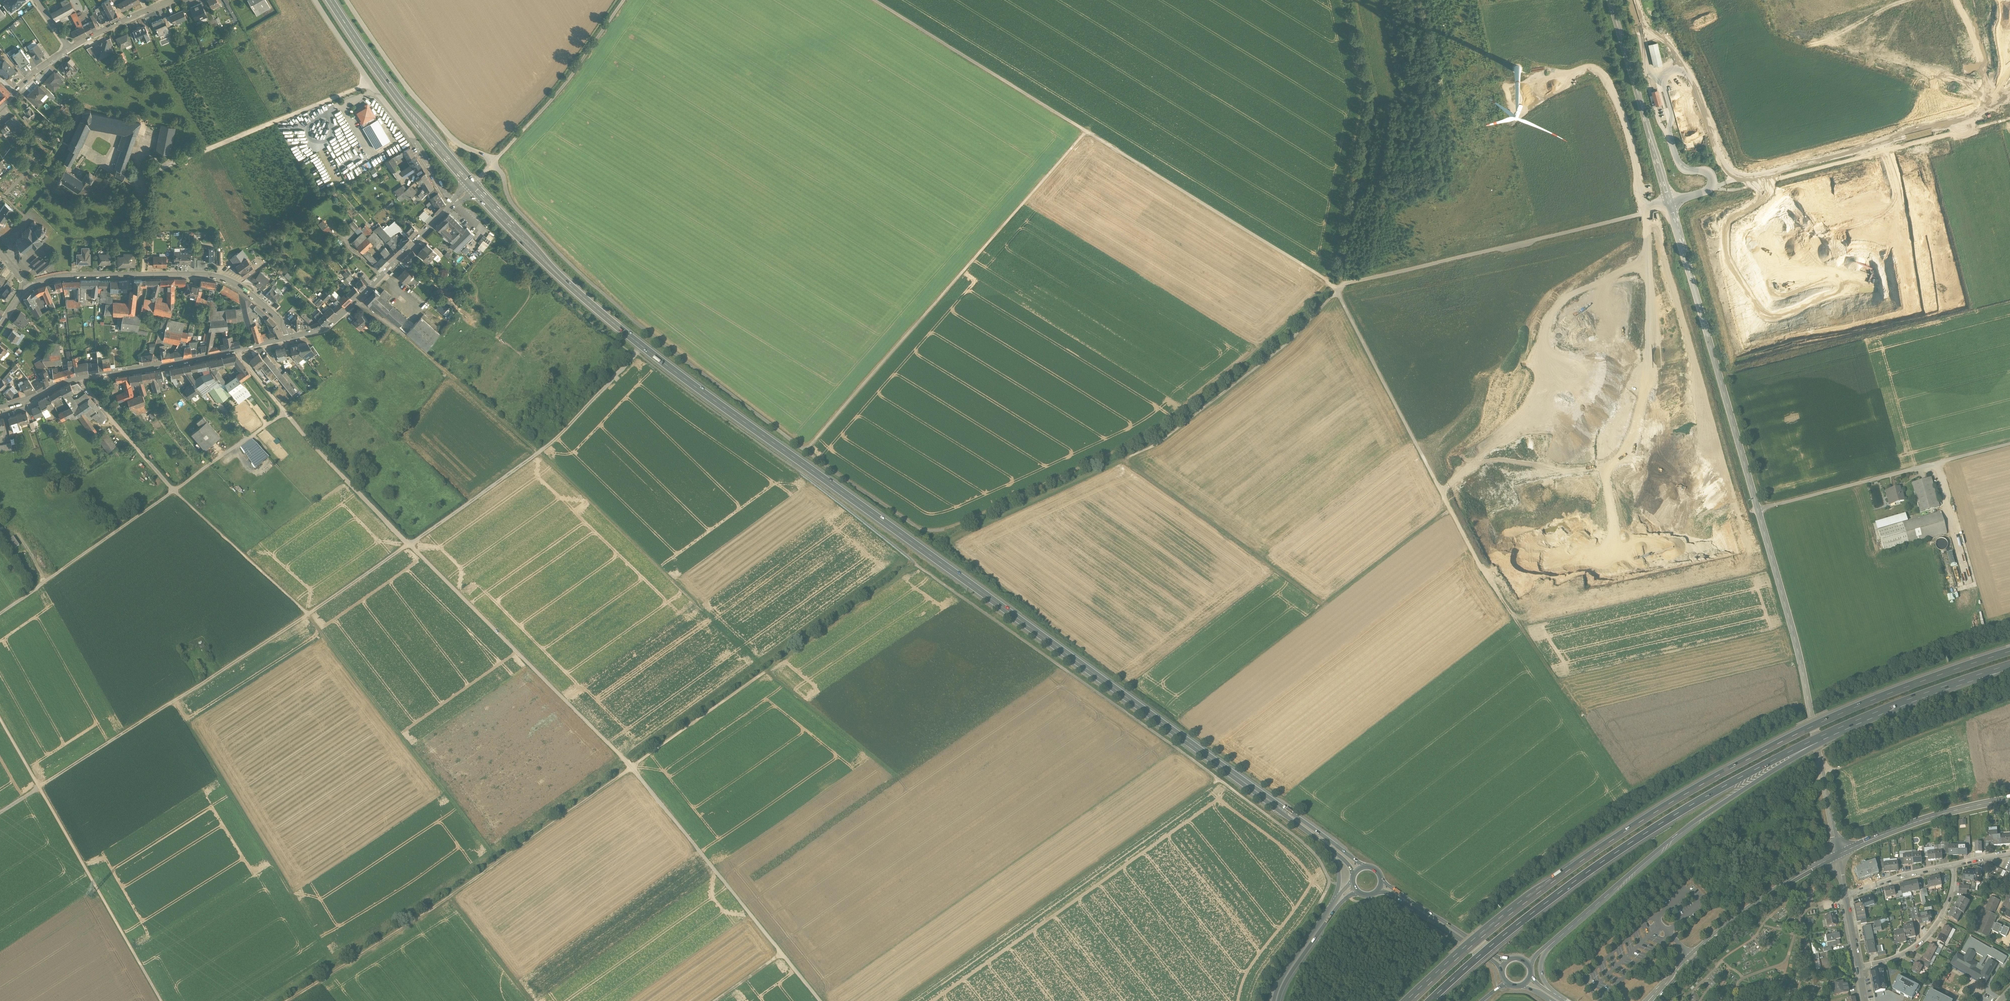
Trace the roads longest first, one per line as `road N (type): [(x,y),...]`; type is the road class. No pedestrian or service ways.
road 1 (track): [(493,162),(511,203),(626,314),(843,478),(926,530),(960,524),(1152,434),(1267,346),(1329,282)]
road 2 (primary): [(1288,814),(658,359),(563,279),(472,186)]
road 3 (secondary): [(1838,854),(1800,658),(1611,0)]
road 4 (track): [(874,0),(1336,288),(1486,574)]
road 5 (track): [(286,413),(626,760),(820,1000)]
road 6 (motorway): [(2009,654),(1823,724),(1700,783),(1537,893),(1410,1000)]
road 7 (track): [(538,452),(309,615),(39,787)]
road 8 (track): [(287,1000),(452,896),(767,670)]
road 9 (motorway): [(1430,1000),(1628,843),(1809,745)]
road 10 (track): [(1086,131),(806,451)]
road 11 (track): [(0,614),(174,491),(309,615)]
road 12 (track): [(905,1000),(1218,779)]
road 13 (track): [(1336,288),(1669,201)]
road 14 (track): [(1180,719),(1452,511)]
road 15 (motorway): [(1553,942),(1669,843),(1809,745)]
road 16 (track): [(0,719),(160,1000)]
road 17 (track): [(1711,186),(1738,190),(2009,118)]
road 18 (track): [(173,702),(331,962)]
road 19 (track): [(492,853),(308,615)]
road 20 (secondary): [(0,408),(77,379),(291,339)]
road 21 (track): [(1336,288),(1376,96),(1355,0)]
road 22 (residential): [(27,288),(72,277),(219,280),(241,288),(291,339)]
road 23 (track): [(1346,0),(1365,100),(1328,281)]
road 24 (track): [(1338,293),(1232,386),(1124,459)]
road 25 (track): [(1635,794),(1486,574)]
road 26 (track): [(722,629),(538,452)]
road 27 (track): [(1324,605),(1124,459)]
road 28 (track): [(370,85),(141,179)]
road 29 (secondary): [(1838,854),(1732,923),(1652,1000)]
road 30 (primary): [(472,186),(331,0)]
road 31 (secondary): [(291,339),(335,324),(455,203)]
road 32 (motorway): [(1809,745),(2009,666)]
road 33 (track): [(493,162),(567,82),(624,0)]
road 34 (track): [(1822,770),(2009,700)]
road 35 (track): [(950,541),(1124,459)]
road 36 (track): [(917,564),(767,670)]
road 37 (secondary): [(2009,799),(1922,821),(1838,854)]
road 38 (track): [(408,338),(538,452)]
road 39 (track): [(896,777),(767,670)]
road 40 (primary): [(1513,958),(1494,955),(1382,882)]
road 41 (residential): [(1860,967),(1896,958),(1930,933),(1950,894),(1953,865)]
road 42 (primary): [(1378,891),(1502,971)]
road 43 (residential): [(372,88),(455,203)]
road 44 (track): [(635,355),(538,452)]
road 45 (track): [(286,413),(174,491)]
road 46 (motorway): [(1278,1000),(1303,953),(1358,891)]
road 47 (track): [(530,1000),(449,897)]

